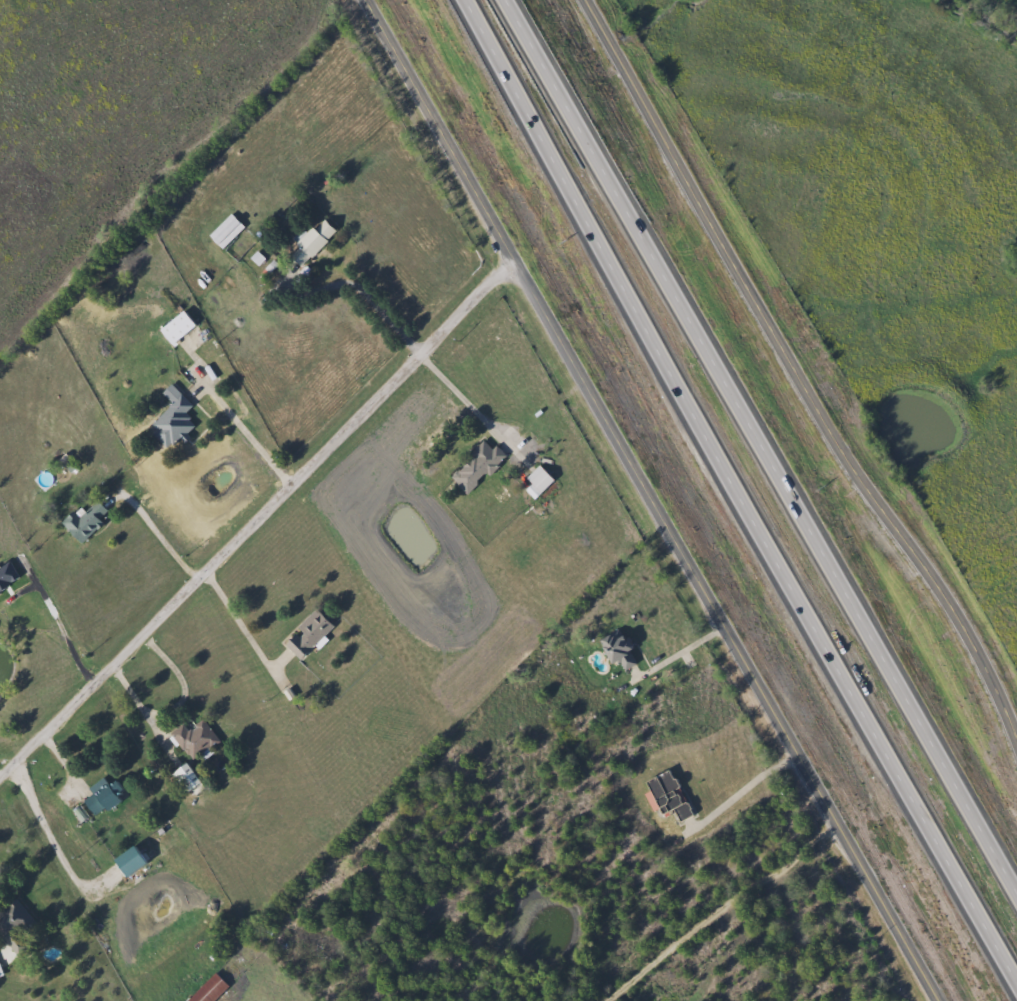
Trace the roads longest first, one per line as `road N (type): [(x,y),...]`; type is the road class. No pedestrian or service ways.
road 1 (residential): [(370,0),(939,1000)]
road 2 (motorway): [(471,0),(773,554),(1016,974)]
road 3 (motorway): [(1016,886),(505,0)]
road 4 (residential): [(585,0),(859,474),(970,636),(1016,735)]
road 5 (residential): [(518,262),(0,780)]

